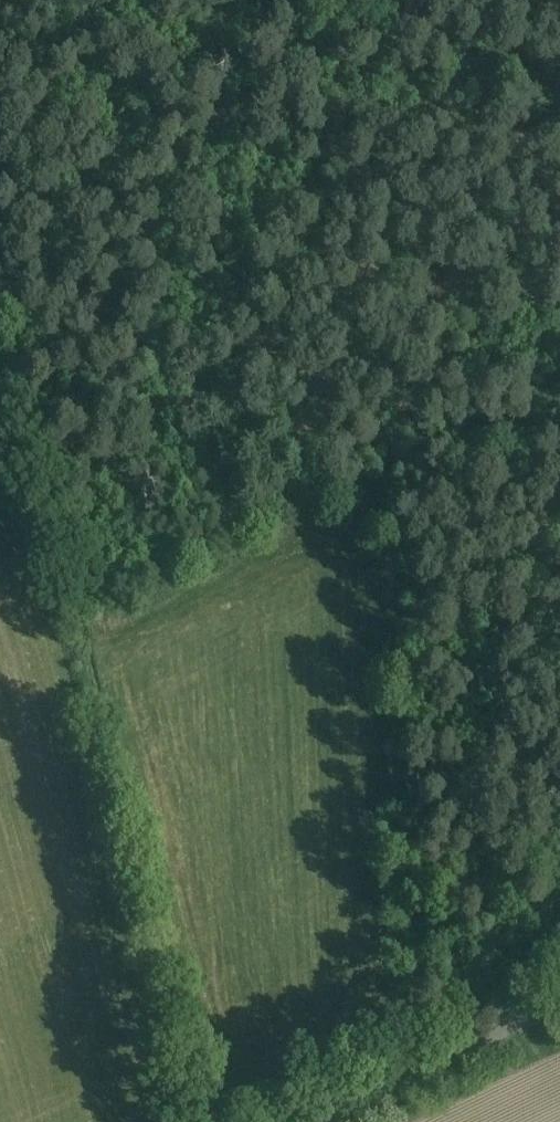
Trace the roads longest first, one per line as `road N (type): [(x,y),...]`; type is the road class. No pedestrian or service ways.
road 1 (unclassified): [(319,1121),(559,1006)]

